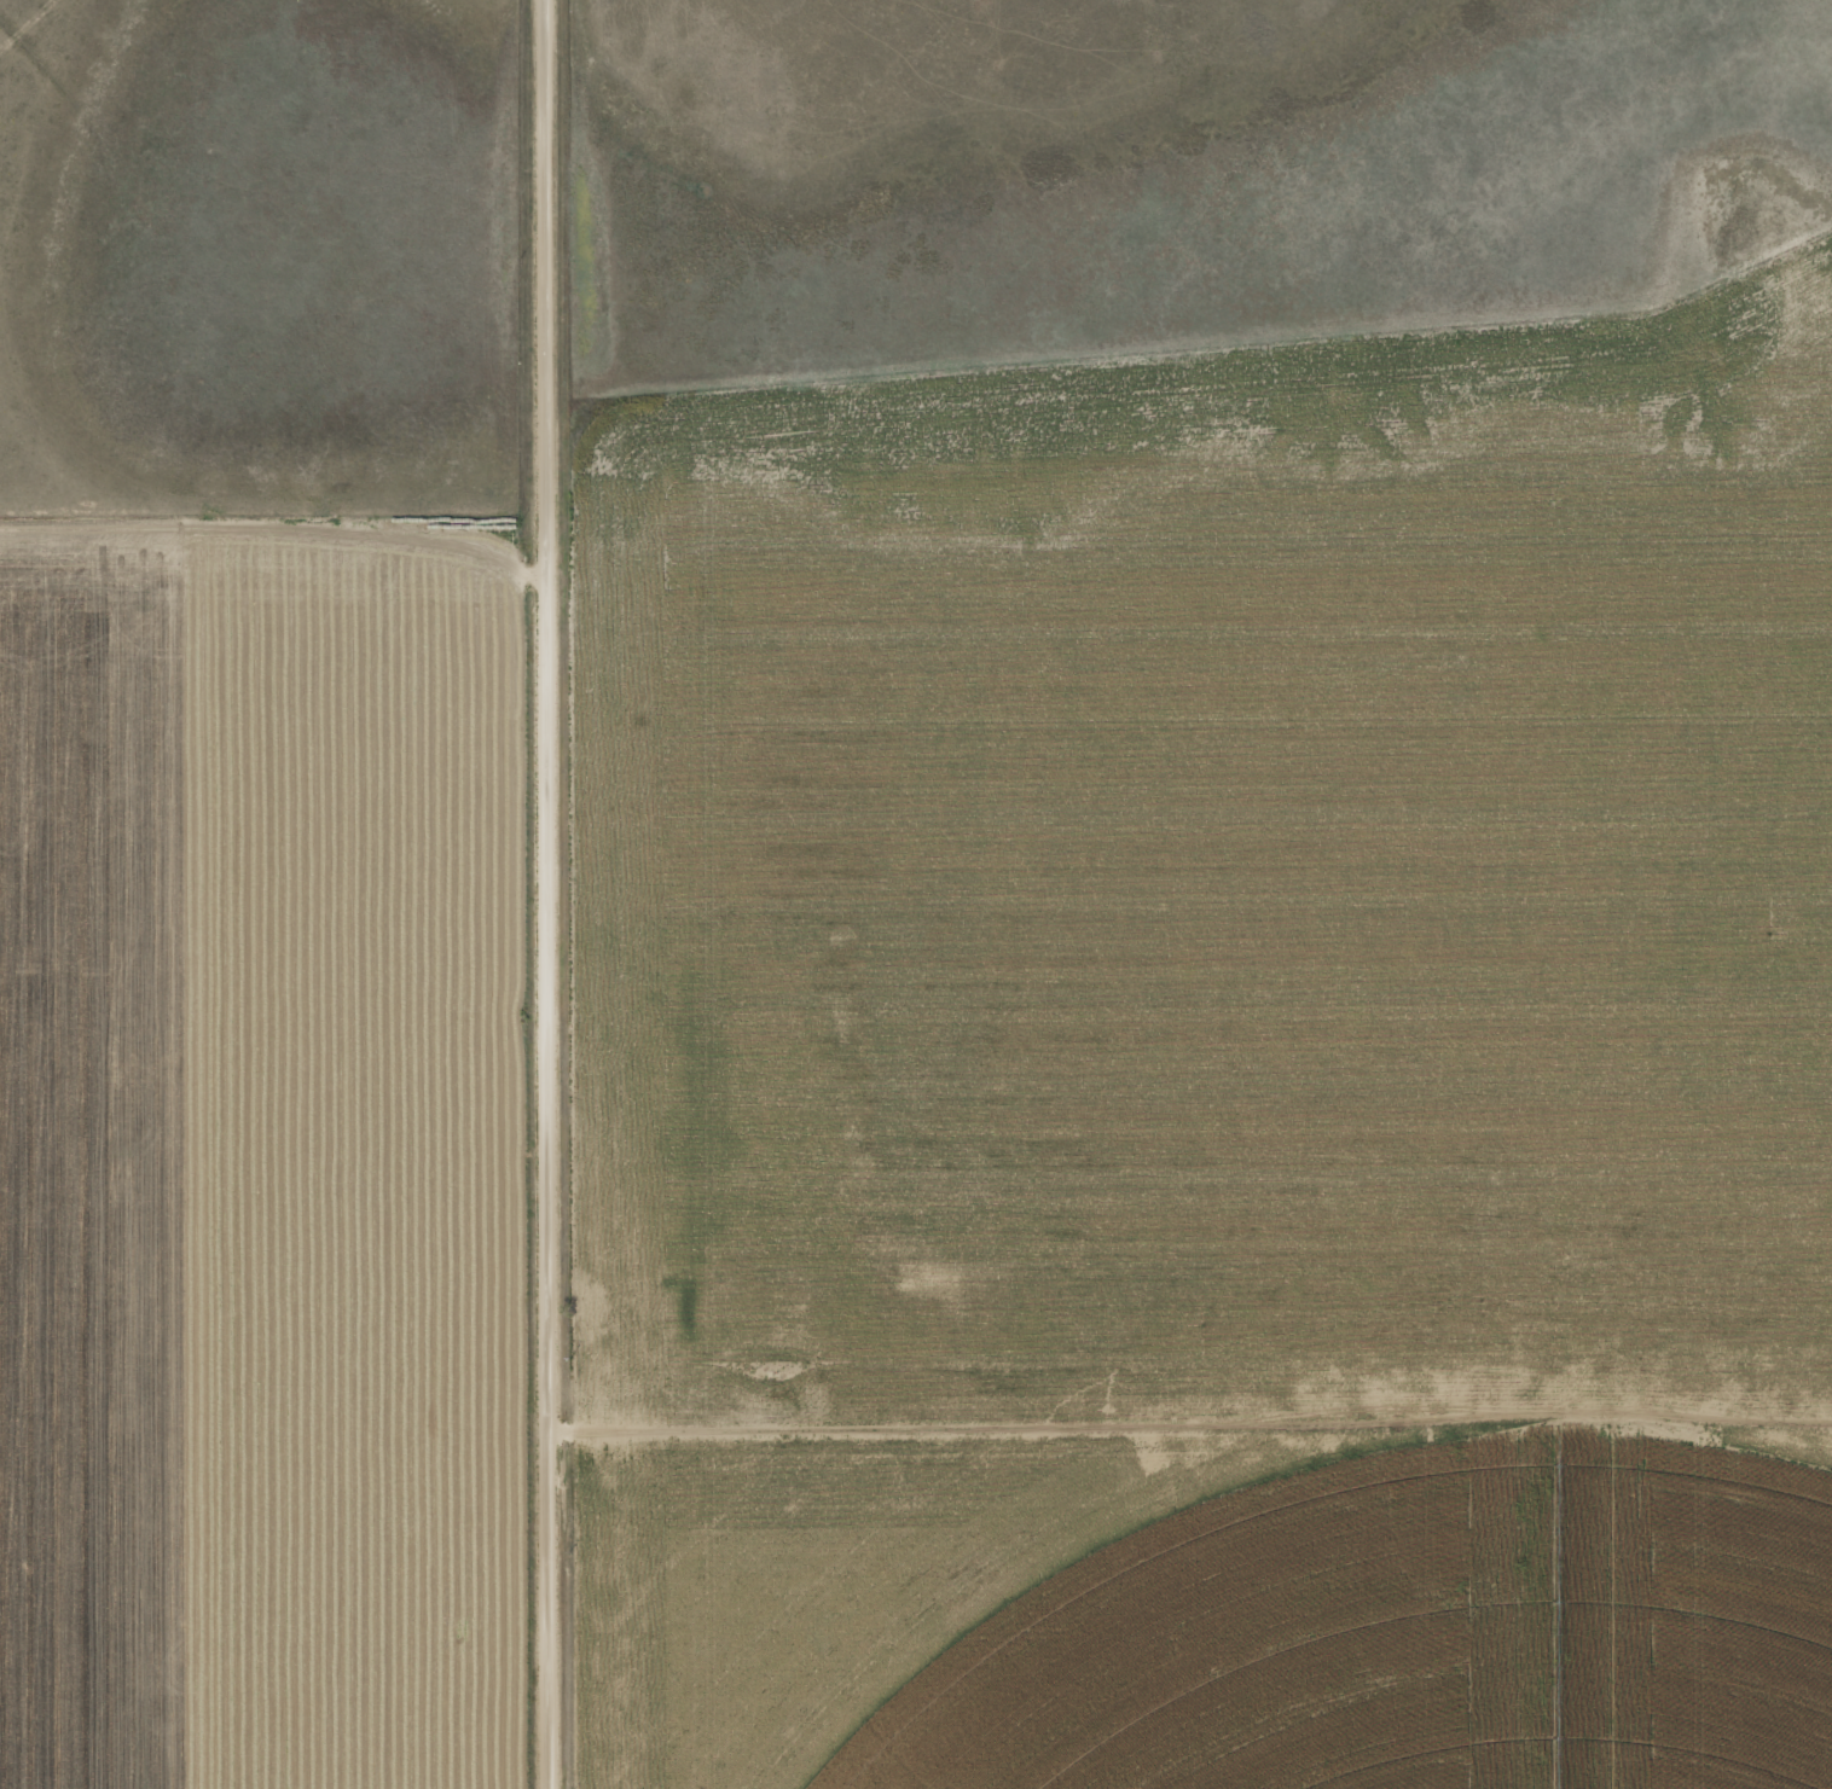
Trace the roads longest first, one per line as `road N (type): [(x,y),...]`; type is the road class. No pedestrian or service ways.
road 1 (residential): [(554,1788),(551,0)]

